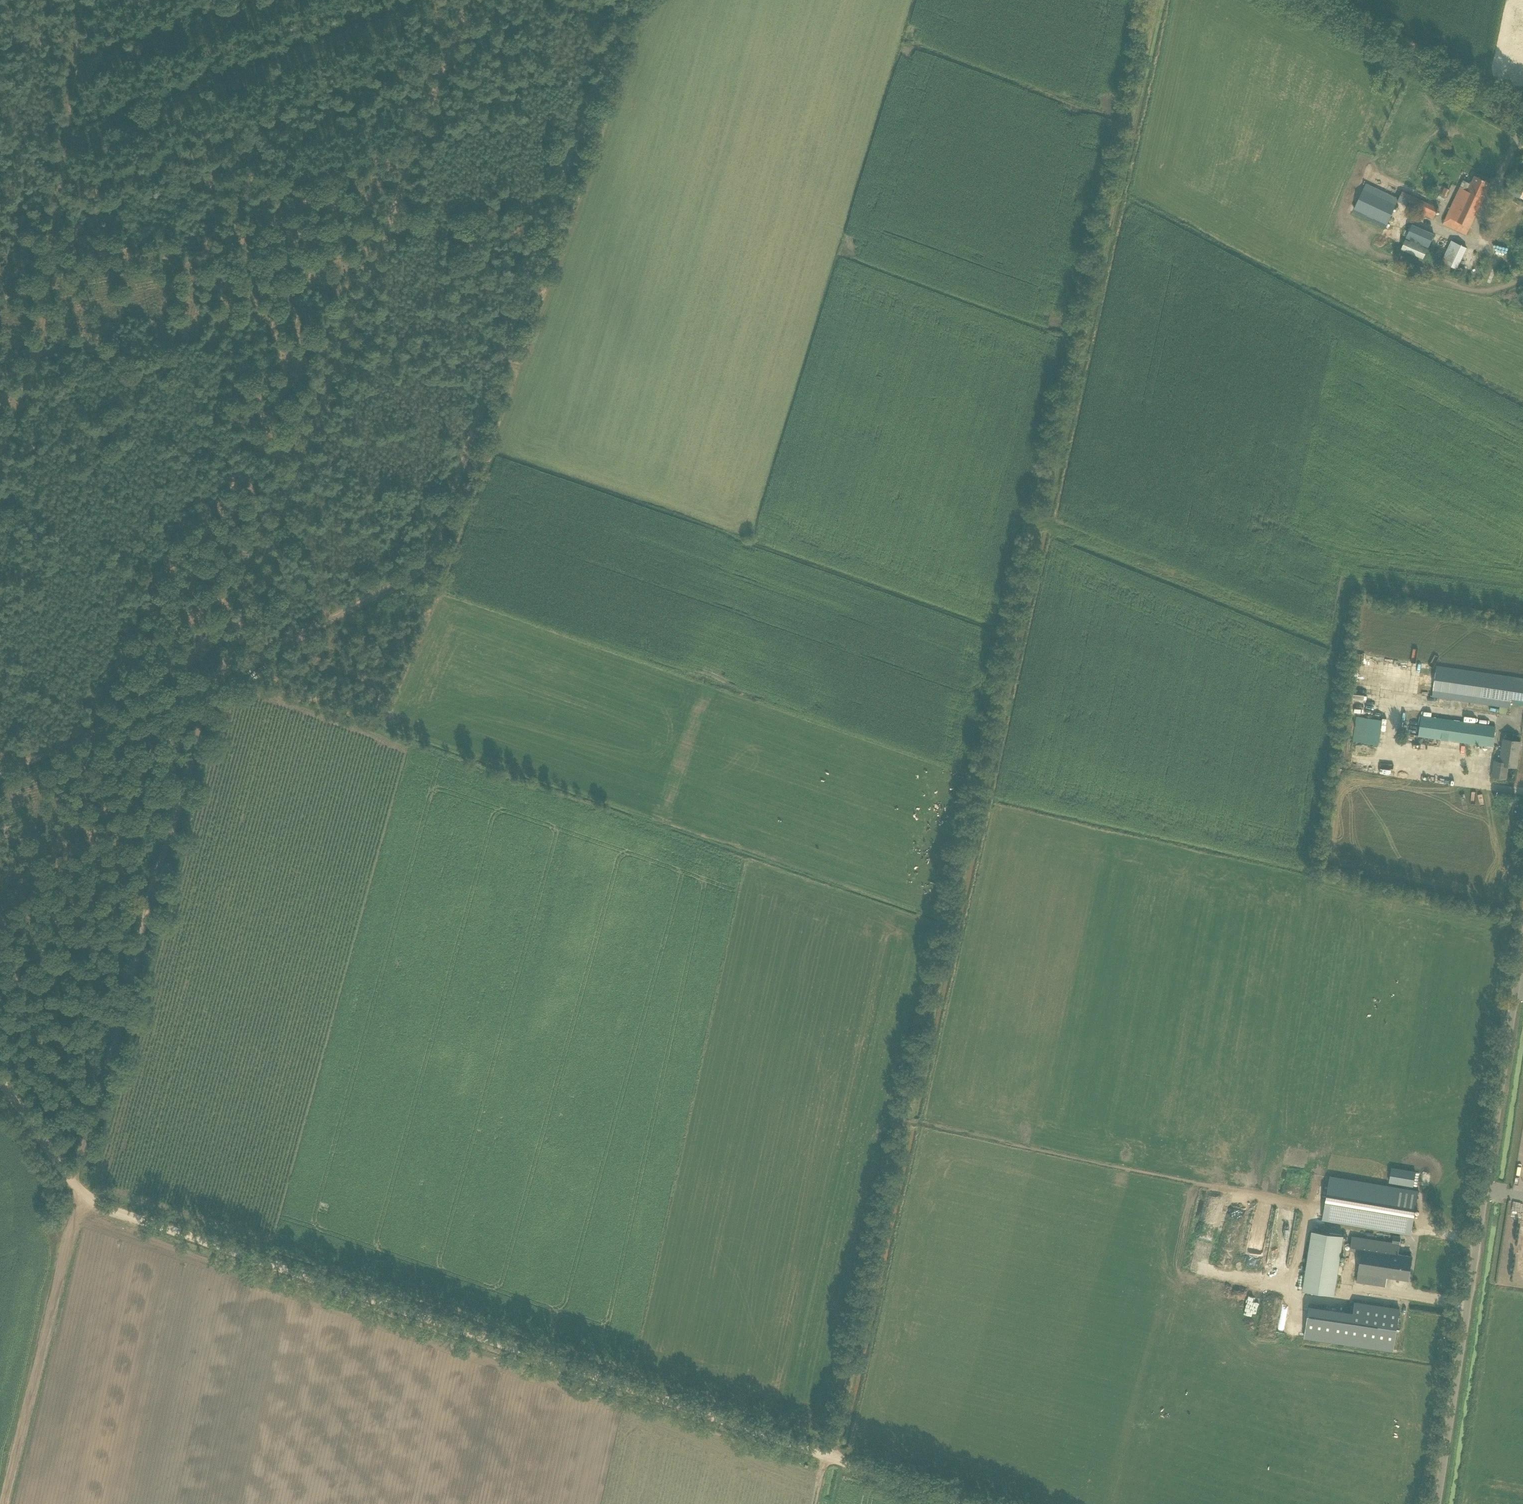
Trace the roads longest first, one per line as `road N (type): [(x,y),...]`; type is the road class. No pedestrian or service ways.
road 1 (track): [(1154,0),(829,1456)]
road 2 (track): [(79,1189),(107,1207),(829,1456)]
road 3 (unclassified): [(1436,1503),(1522,925)]
road 4 (track): [(212,684),(73,1181)]
road 5 (track): [(384,230),(212,684)]
road 6 (track): [(384,230),(48,291)]
road 7 (track): [(79,1189),(4,1503)]
road 8 (track): [(48,291),(82,0)]
road 9 (unclassified): [(1522,117),(1297,0)]
road 10 (track): [(467,0),(384,230)]
road 11 (track): [(0,773),(212,684)]
road 12 (track): [(0,450),(31,372),(48,291)]
road 13 (track): [(829,1456),(968,1503)]
road 14 (track): [(0,1083),(73,1181)]

